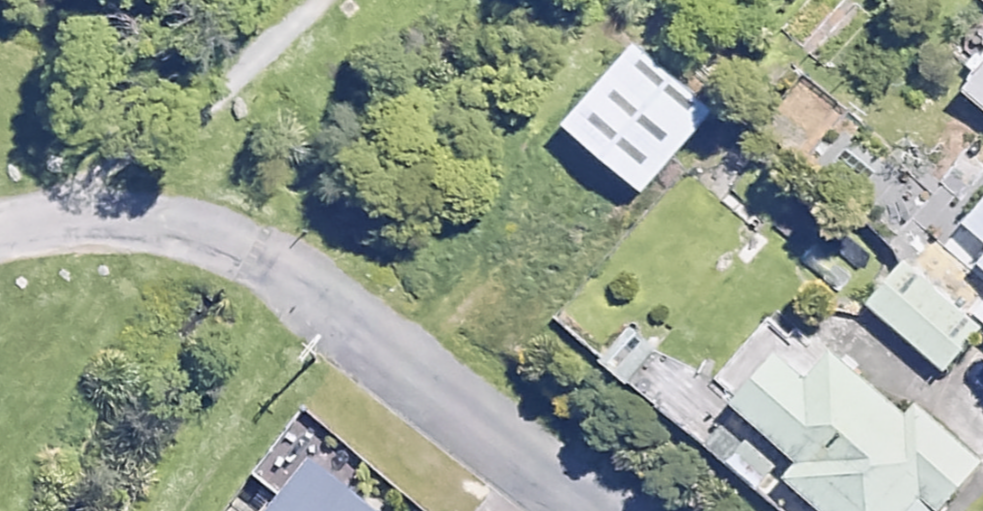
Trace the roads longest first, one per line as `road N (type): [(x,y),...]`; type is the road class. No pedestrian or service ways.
road 1 (residential): [(231,252),(570,510)]
road 2 (residential): [(231,252),(86,223),(0,224)]

